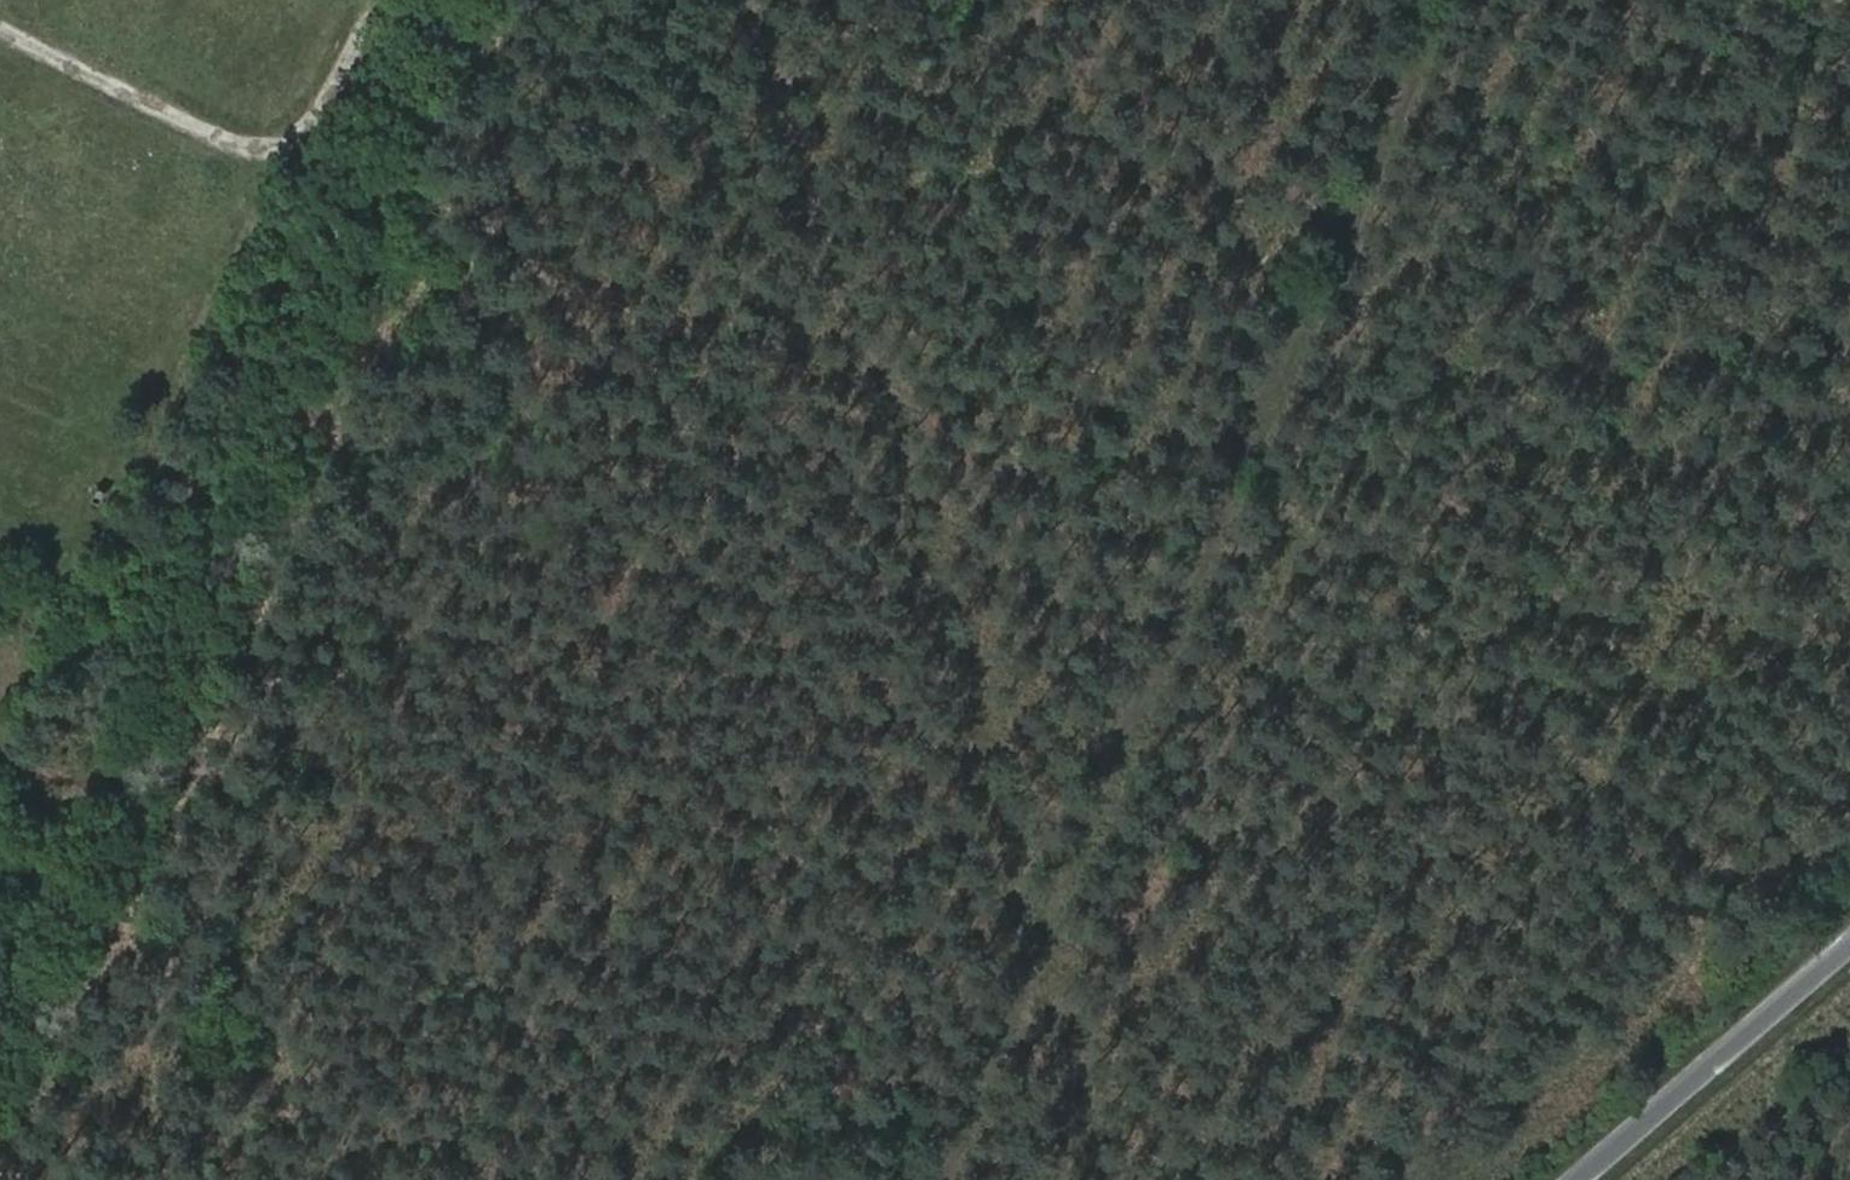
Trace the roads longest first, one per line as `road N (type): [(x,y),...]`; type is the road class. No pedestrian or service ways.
road 1 (track): [(385,0),(324,118),(282,150),(219,138),(0,33)]
road 2 (tertiary): [(1576,1179),(1849,944)]

